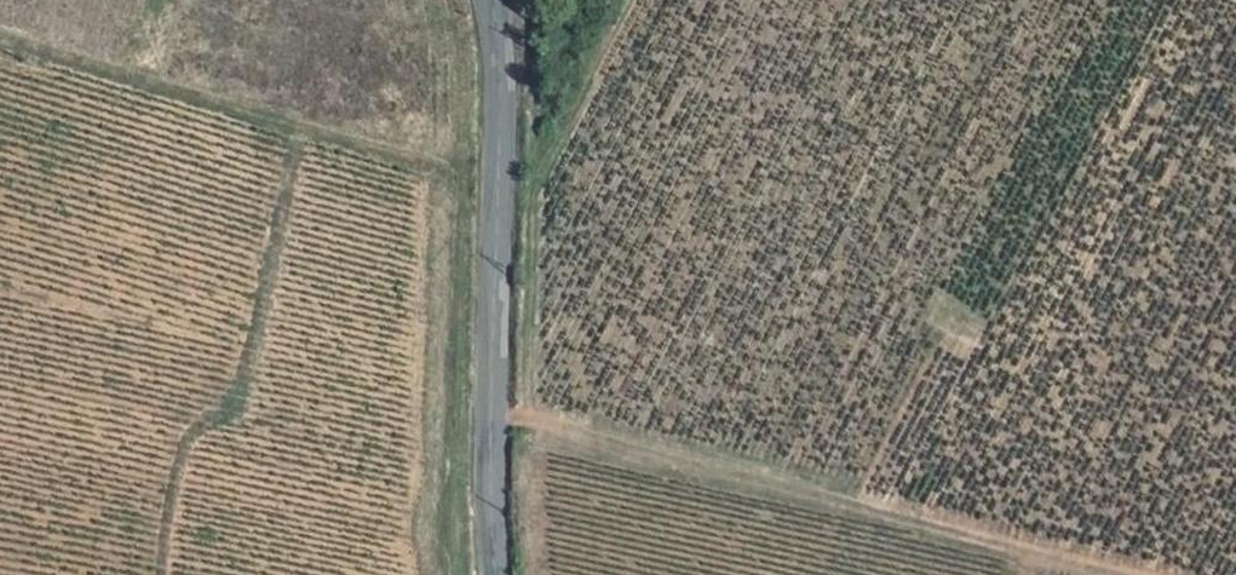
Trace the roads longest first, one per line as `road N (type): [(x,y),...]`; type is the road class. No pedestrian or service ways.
road 1 (tertiary): [(489,0),(498,574)]

